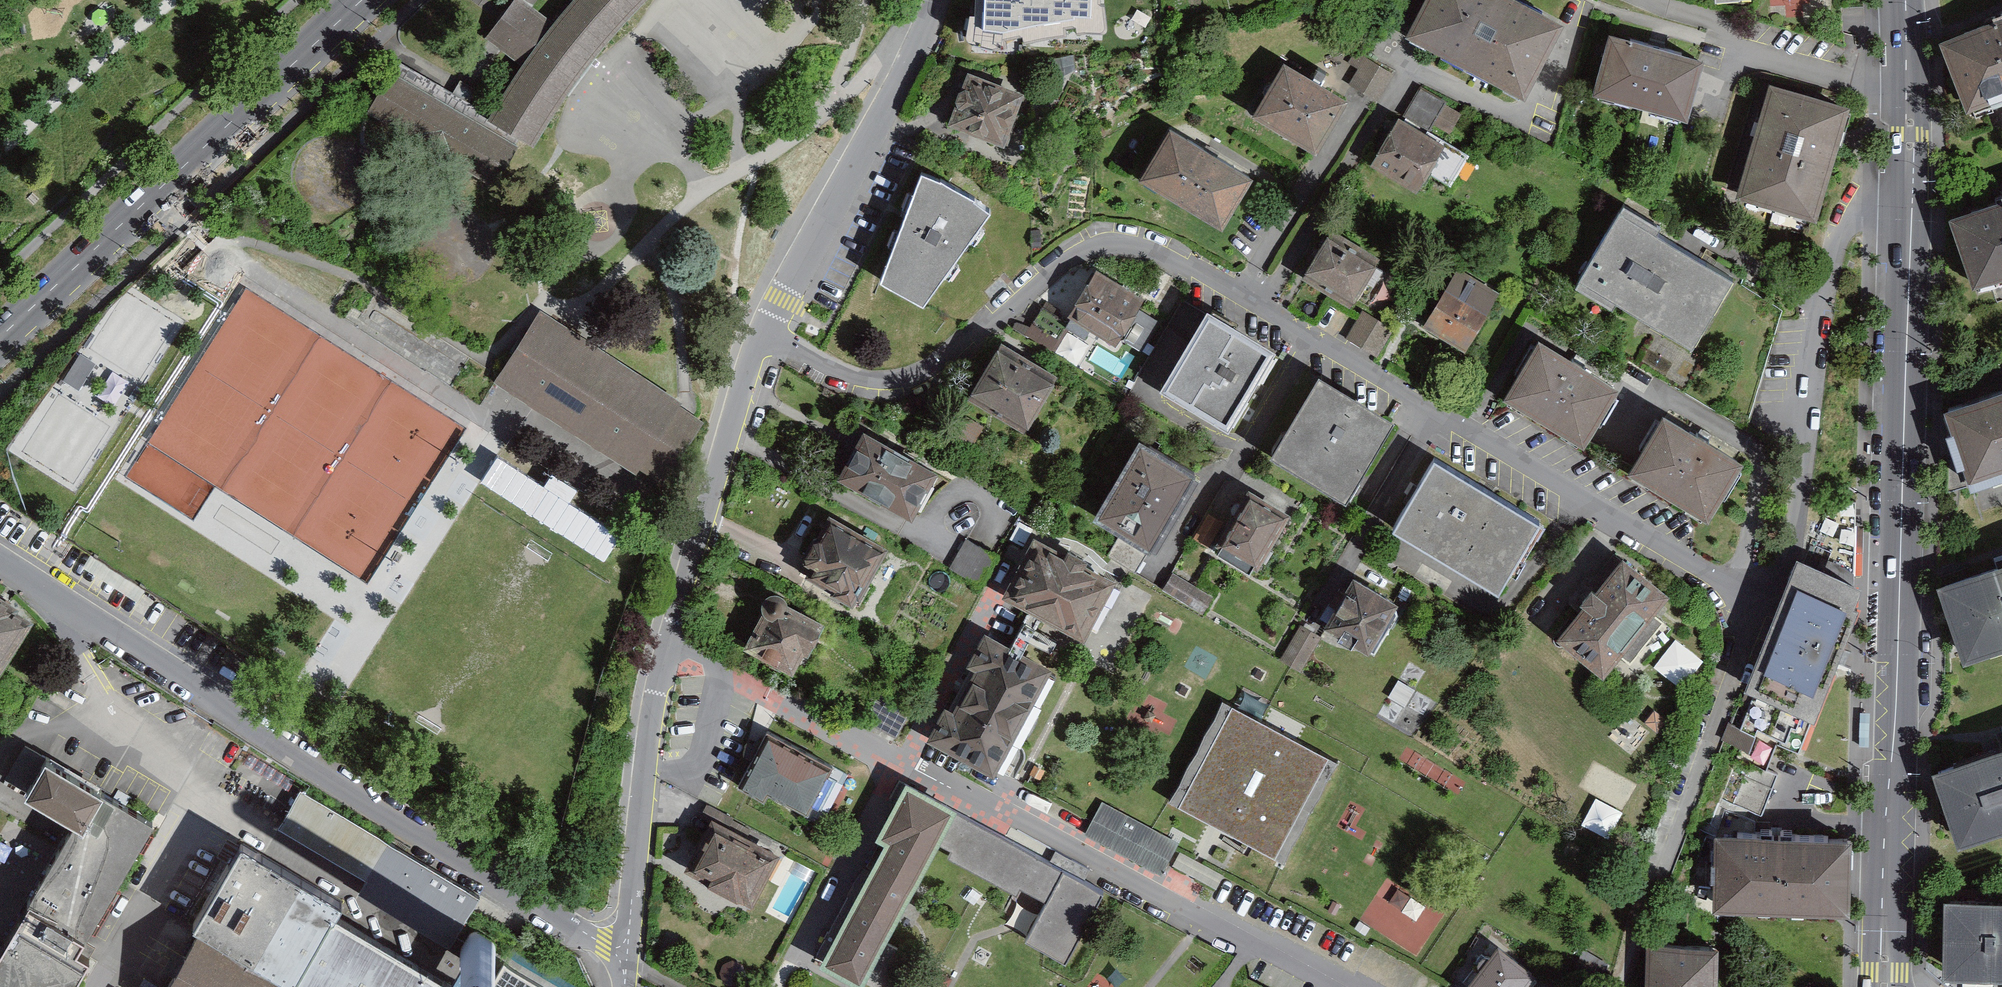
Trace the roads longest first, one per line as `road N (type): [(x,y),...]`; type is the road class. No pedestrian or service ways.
road 1 (residential): [(760,335),(858,379),(893,385),(934,376),(1096,245),(1122,243),(1241,296),(1731,586),(1761,592)]
road 2 (tertiary): [(1910,170),(1884,986)]
road 3 (residential): [(629,957),(415,833),(0,565)]
road 4 (residential): [(629,957),(654,694),(760,335)]
road 5 (primary): [(0,340),(364,0)]
road 6 (residential): [(1910,170),(1842,240),(1828,286),(1797,524),(1785,565),(1761,592)]
road 7 (residential): [(760,335),(938,0)]
road 8 (residential): [(1096,859),(1328,986)]
road 9 (tertiary): [(1904,0),(1910,170)]

